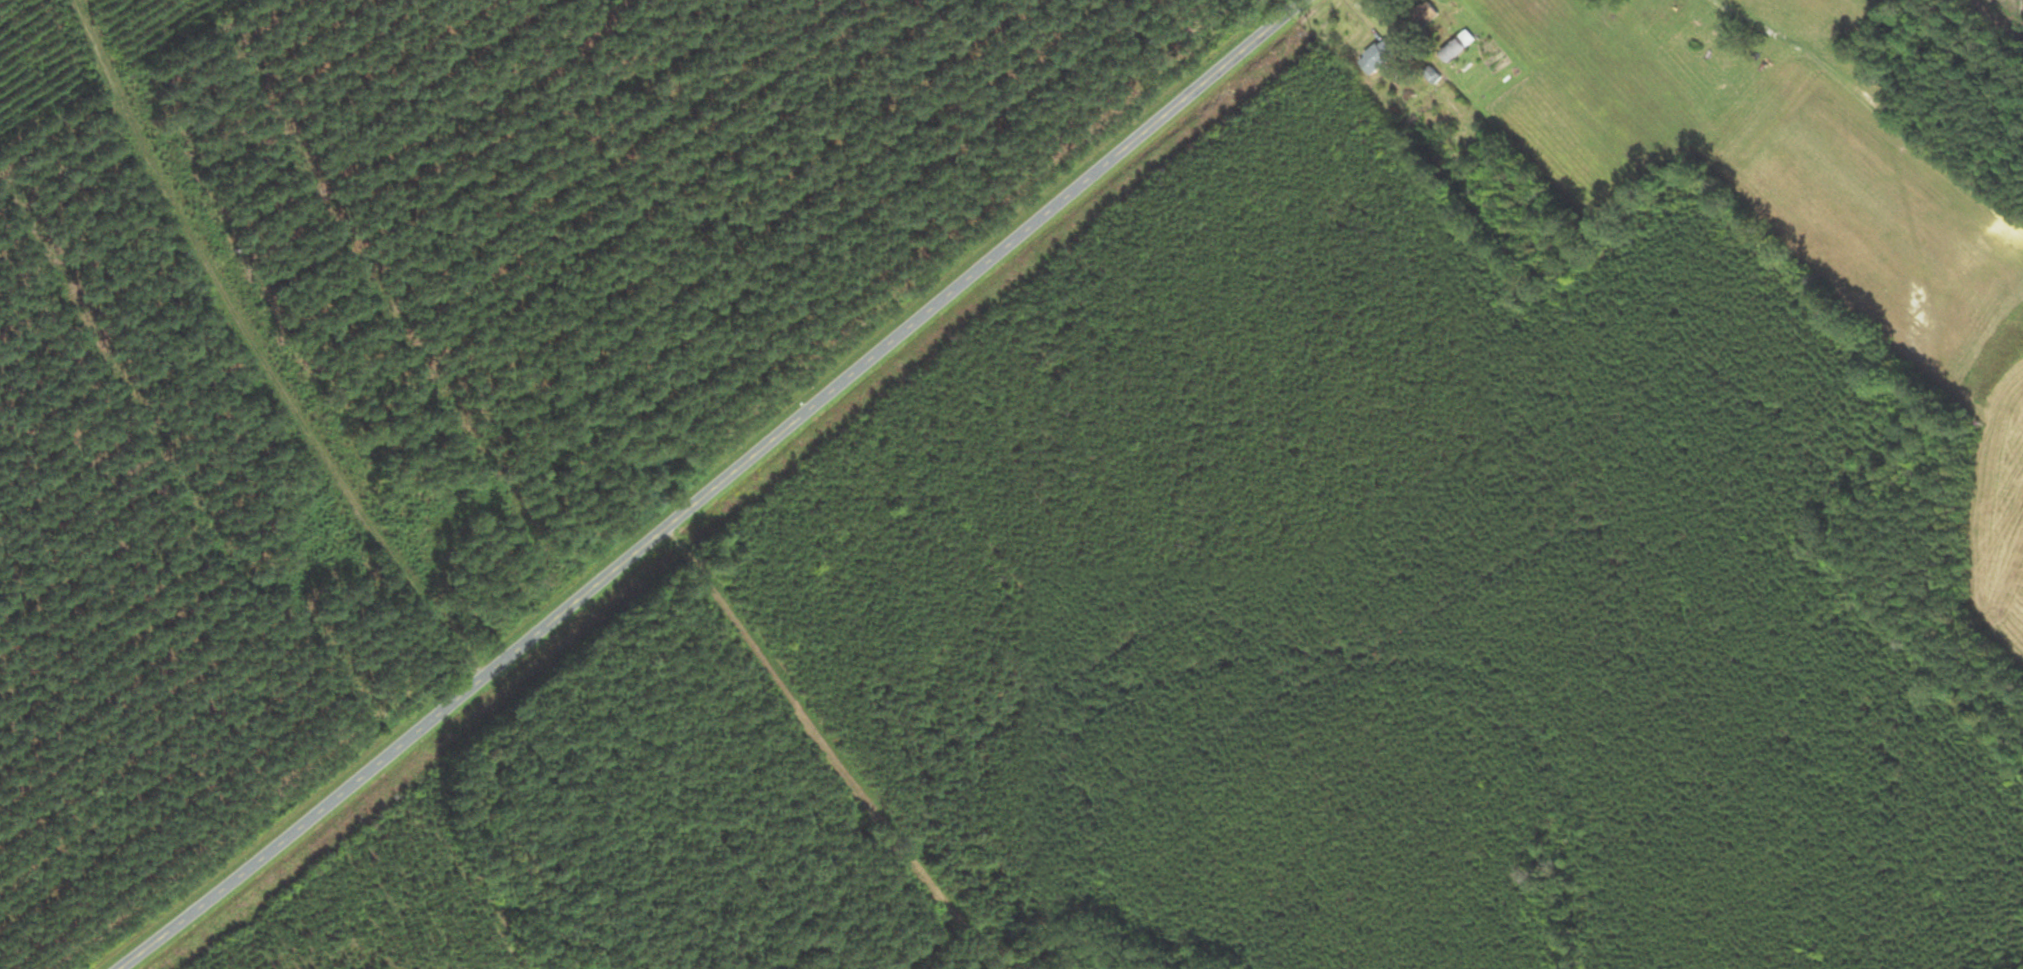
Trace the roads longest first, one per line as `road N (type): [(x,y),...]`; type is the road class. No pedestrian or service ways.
road 1 (tertiary): [(114,968),(1298,0)]

